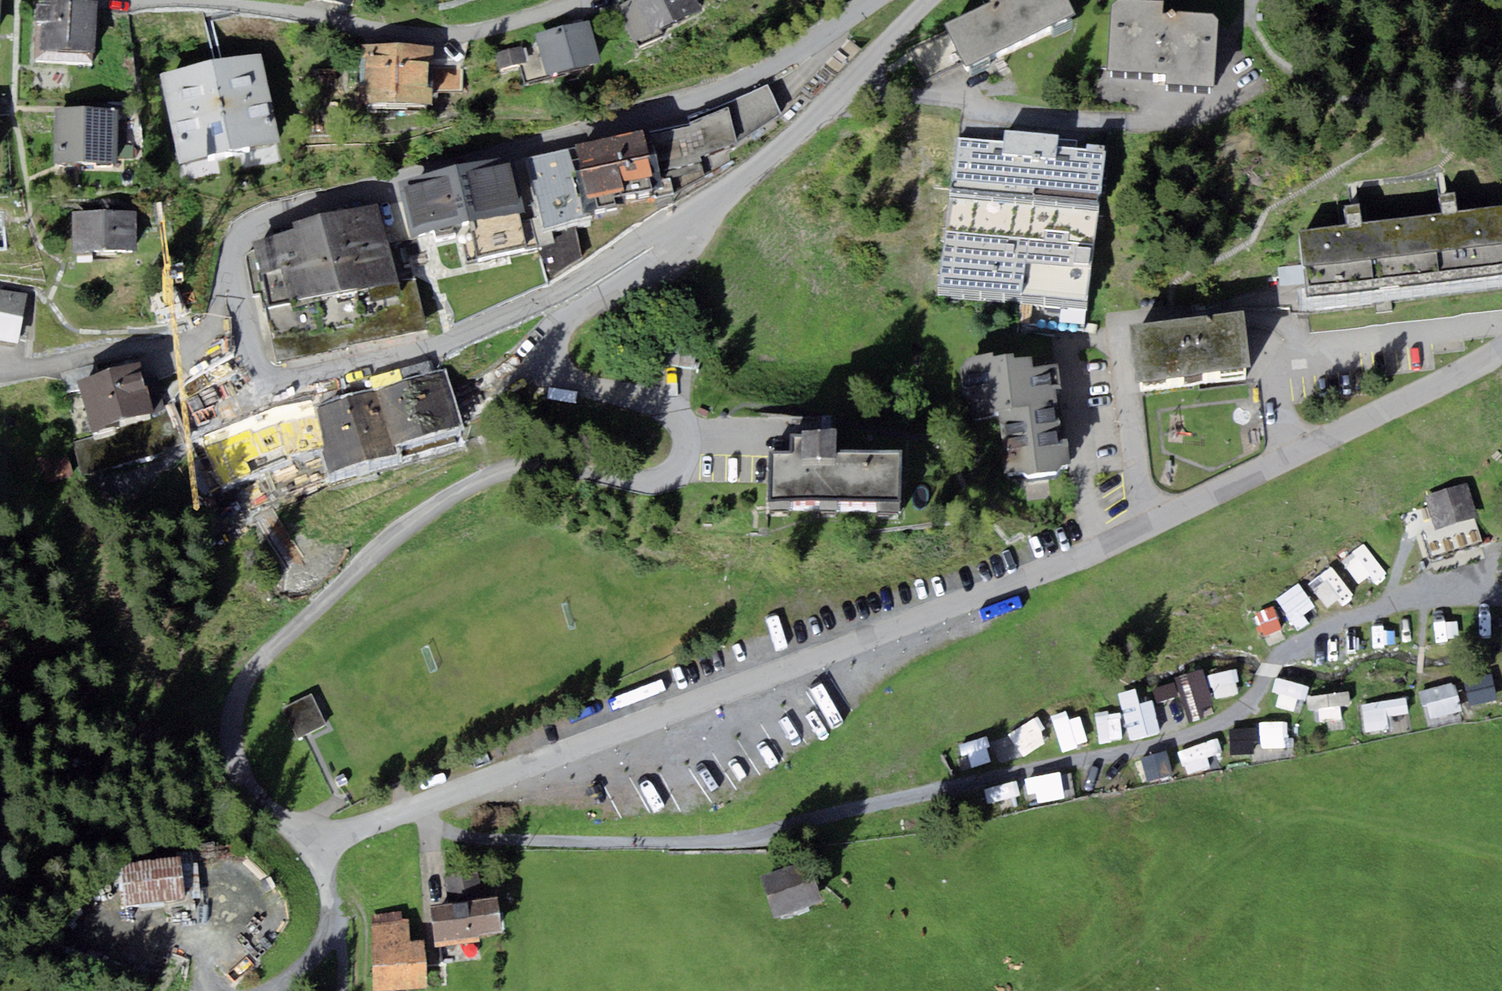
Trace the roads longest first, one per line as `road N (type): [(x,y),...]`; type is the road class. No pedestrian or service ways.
road 1 (residential): [(1501,349),(1095,549),(329,849),(267,811),(240,780),(227,741),(239,699),(273,652),(378,544),(435,505),(505,473),(566,467),(658,481),(675,471),(687,440),(680,418),(658,403),(575,385),(544,353),(561,325),(680,249),(688,219)]
road 2 (track): [(418,810),(430,833),(540,844),(733,842),(812,815),(1219,729),(1300,635),(1398,600),(1501,593)]
road 3 (residential): [(877,0),(777,66),(678,104),(245,225),(233,268)]
road 4 (residential): [(233,268),(261,376),(313,384),(460,338),(688,219)]
road 5 (residential): [(132,0),(296,16),(366,34),(466,36),(582,0)]
road 6 (residential): [(688,219),(847,91),(931,0)]
road 7 (residential): [(233,268),(205,339),(0,366)]

